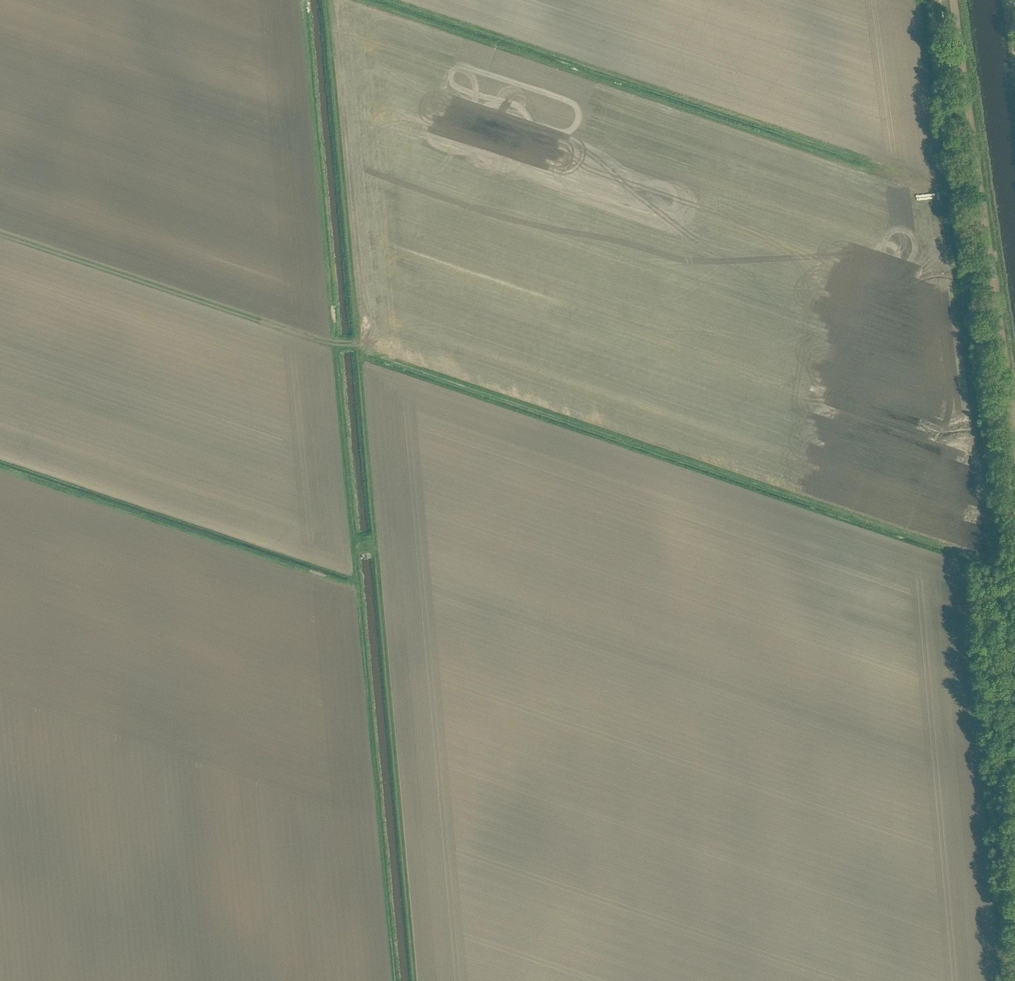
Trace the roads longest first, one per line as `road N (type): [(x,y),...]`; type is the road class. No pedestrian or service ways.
road 1 (track): [(950,0),(1014,434)]

